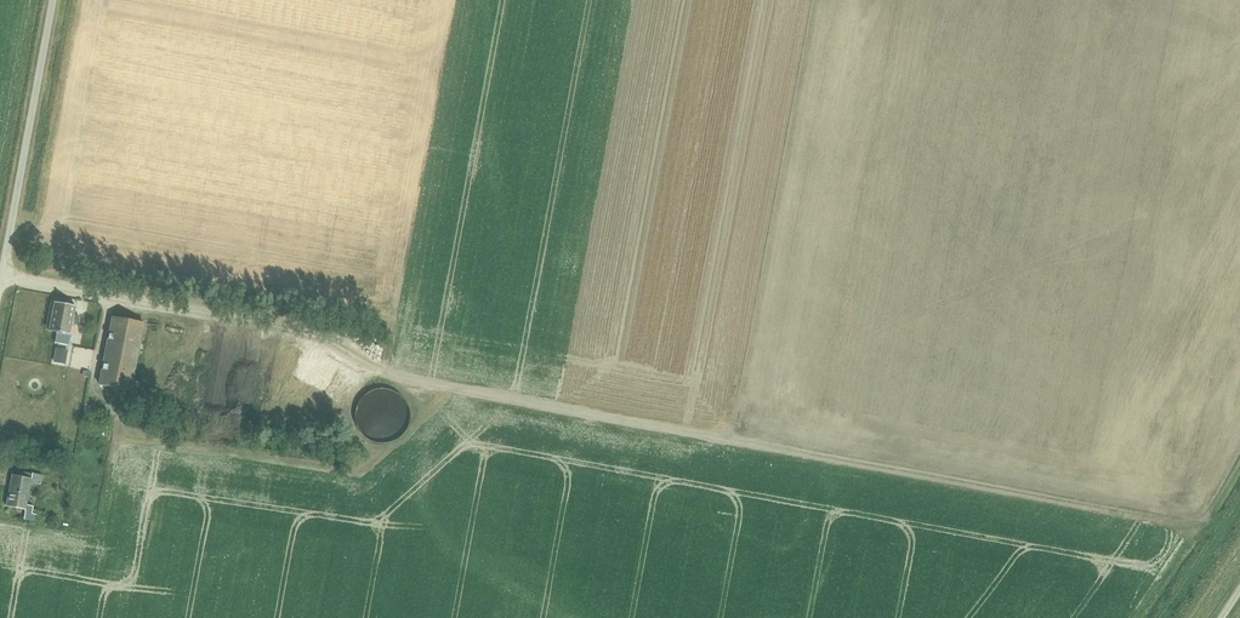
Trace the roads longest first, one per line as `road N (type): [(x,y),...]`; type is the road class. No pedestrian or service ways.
road 1 (track): [(1175,522),(383,373),(350,351),(238,320)]
road 2 (unclassified): [(0,285),(53,0)]

